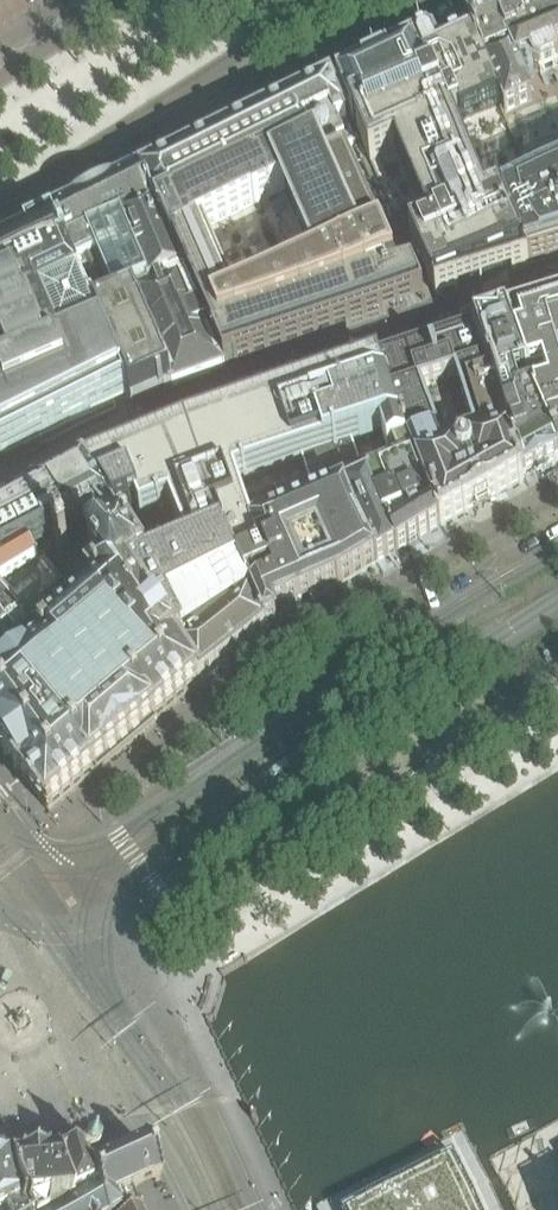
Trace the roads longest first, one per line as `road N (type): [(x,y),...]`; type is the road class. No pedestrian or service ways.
road 1 (residential): [(557,276),(223,387),(0,489)]
road 2 (tertiary): [(557,552),(122,839),(57,869)]
road 3 (tertiary): [(96,921),(557,596)]
road 4 (residential): [(0,207),(213,70)]
road 5 (residential): [(213,70),(249,84),(269,82),(437,0)]
road 6 (residential): [(259,1209),(185,1054)]
road 7 (residential): [(185,1054),(96,921)]
road 8 (residential): [(39,961),(135,1088)]
road 9 (residential): [(120,0),(0,79)]
road 10 (residential): [(135,1088),(202,1209)]
road 11 (residential): [(213,70),(322,0)]

